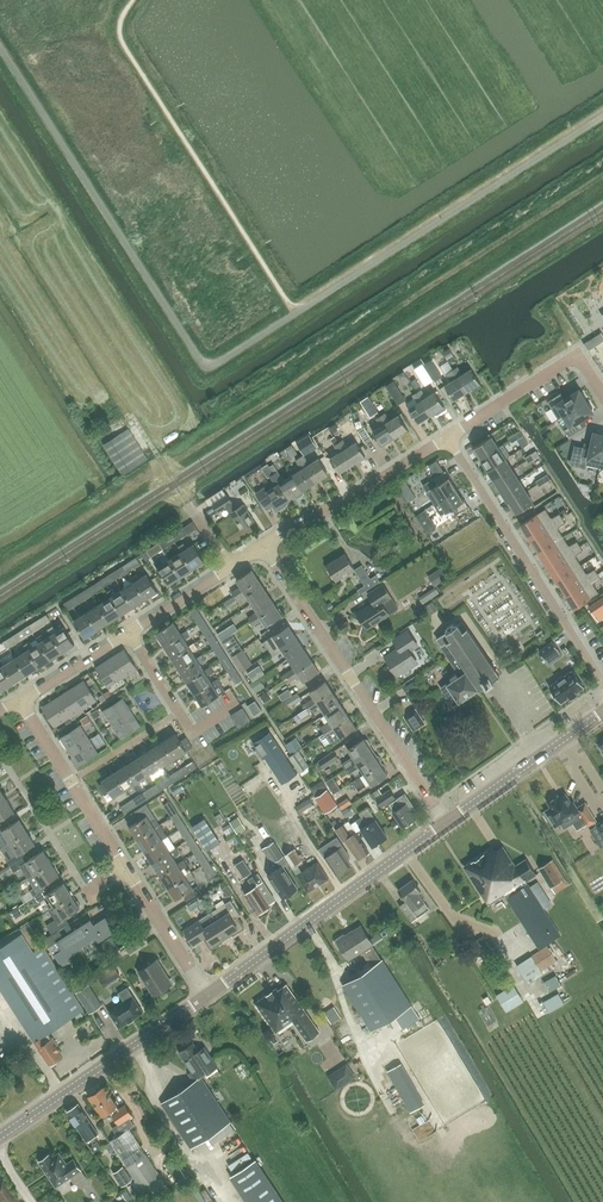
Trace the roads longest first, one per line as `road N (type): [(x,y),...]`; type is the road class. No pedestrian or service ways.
road 1 (residential): [(446,821),(263,543)]
road 2 (tertiary): [(206,995),(446,821)]
road 3 (residential): [(602,683),(451,437)]
road 4 (residential): [(206,995),(71,785)]
road 5 (tertiary): [(0,1136),(206,995)]
road 6 (residential): [(263,543),(451,437)]
road 7 (residential): [(451,437),(572,357),(602,393)]
road 8 (tertiary): [(446,821),(602,712)]
road 9 (residential): [(19,702),(130,633)]
road 10 (residential): [(71,785),(182,717)]

